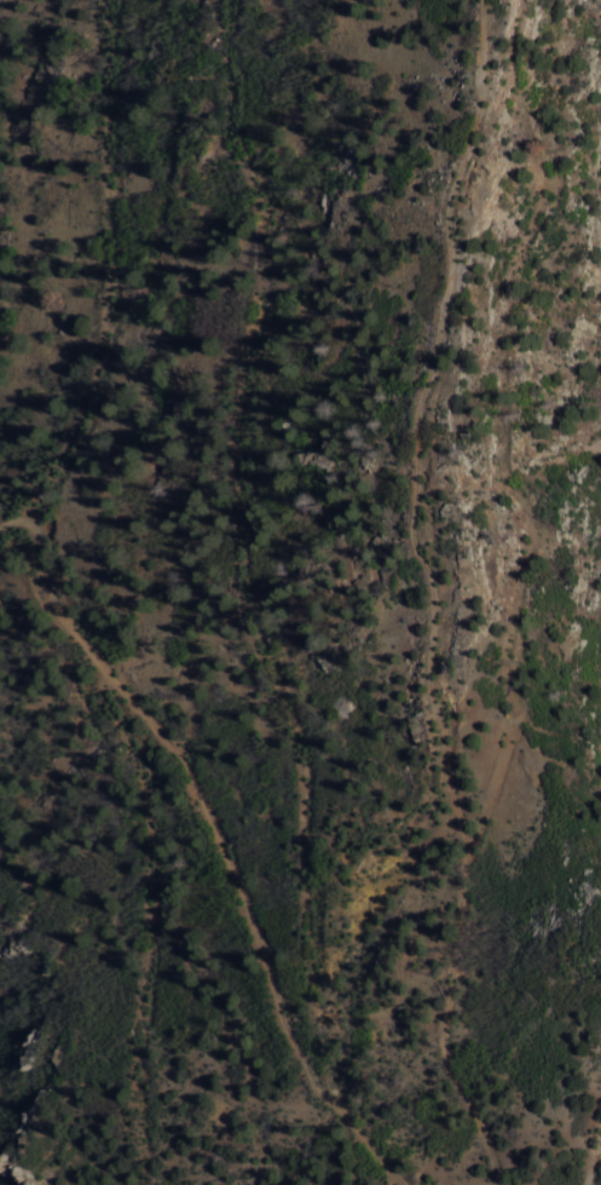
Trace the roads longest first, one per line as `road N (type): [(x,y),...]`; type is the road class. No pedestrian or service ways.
road 1 (track): [(514,0),(516,111),(482,199),(476,230),(487,272),(461,386),(446,413),(430,539),(446,592),(437,678),(470,842),(449,1025),(456,1071),(510,1184)]
road 2 (track): [(0,570),(17,543),(206,792),(244,875),(290,1035),(357,1140),(400,1184)]

